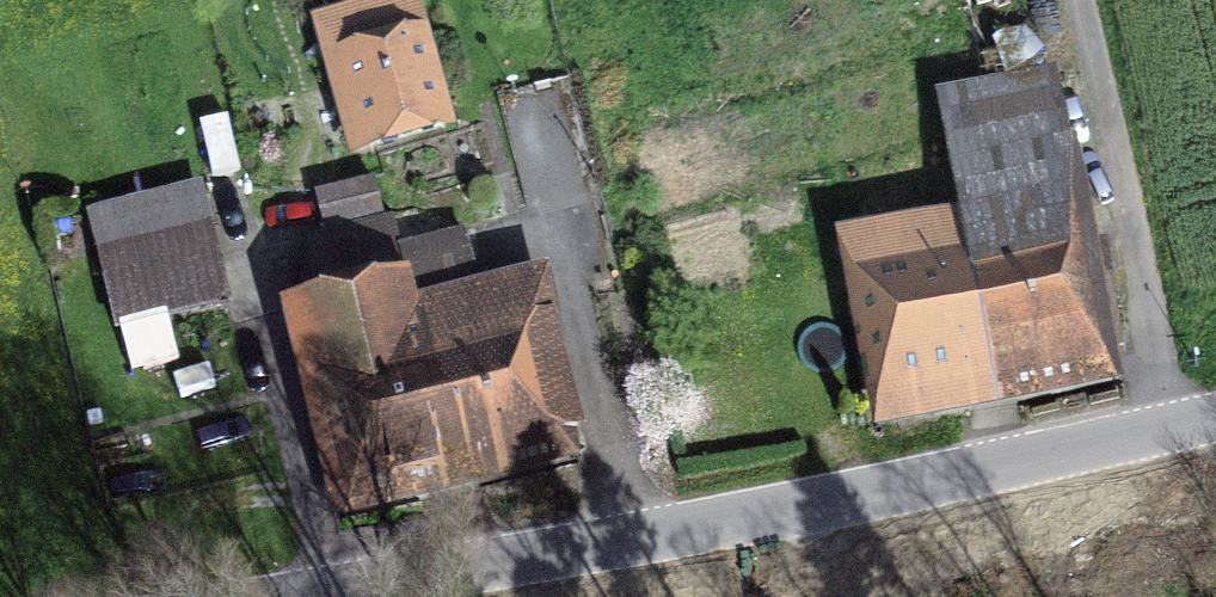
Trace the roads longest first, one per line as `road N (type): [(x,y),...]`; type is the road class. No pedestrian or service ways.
road 1 (tertiary): [(1215,419),(290,596)]
road 2 (track): [(1062,0),(1167,431)]

